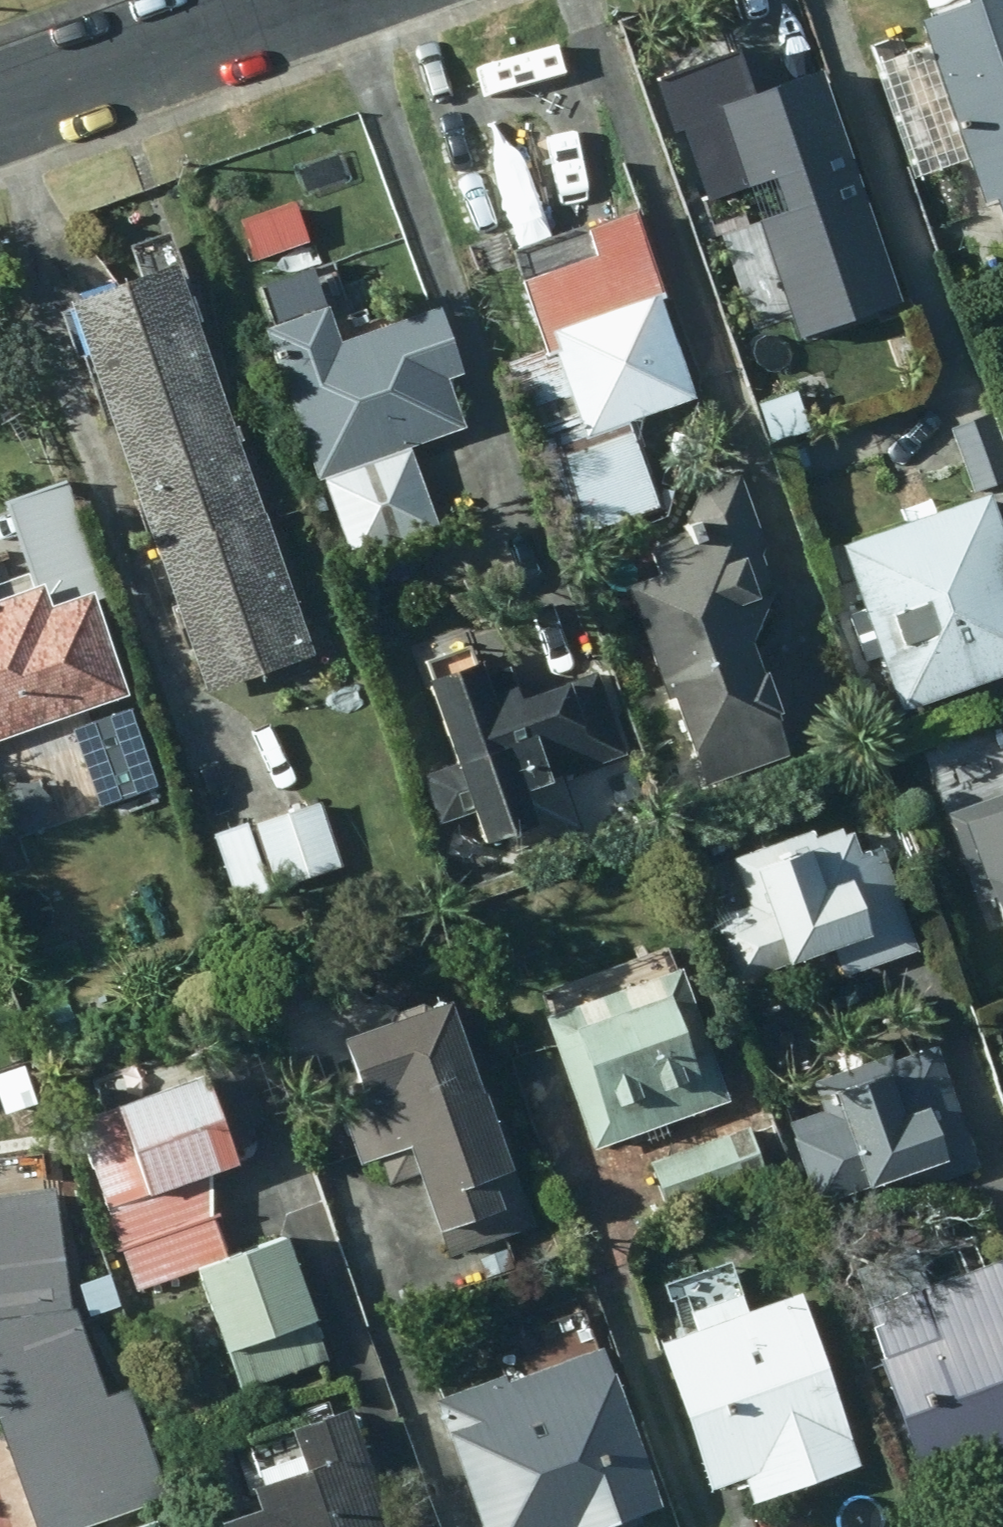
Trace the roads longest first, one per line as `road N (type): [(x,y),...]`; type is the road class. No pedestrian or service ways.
road 1 (residential): [(305,0),(0,110)]

